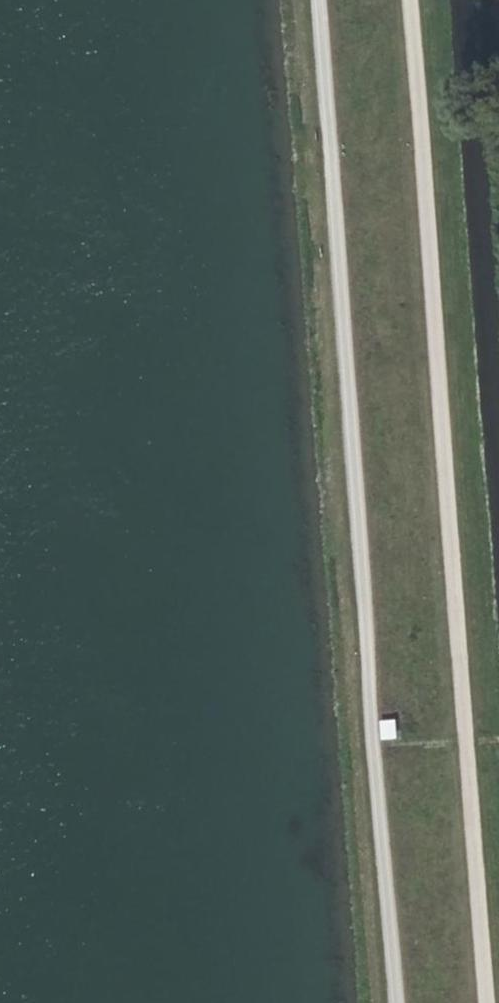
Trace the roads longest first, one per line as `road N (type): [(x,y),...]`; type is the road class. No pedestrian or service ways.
road 1 (track): [(393,1002),(316,0)]
road 2 (track): [(407,0),(484,1002)]

